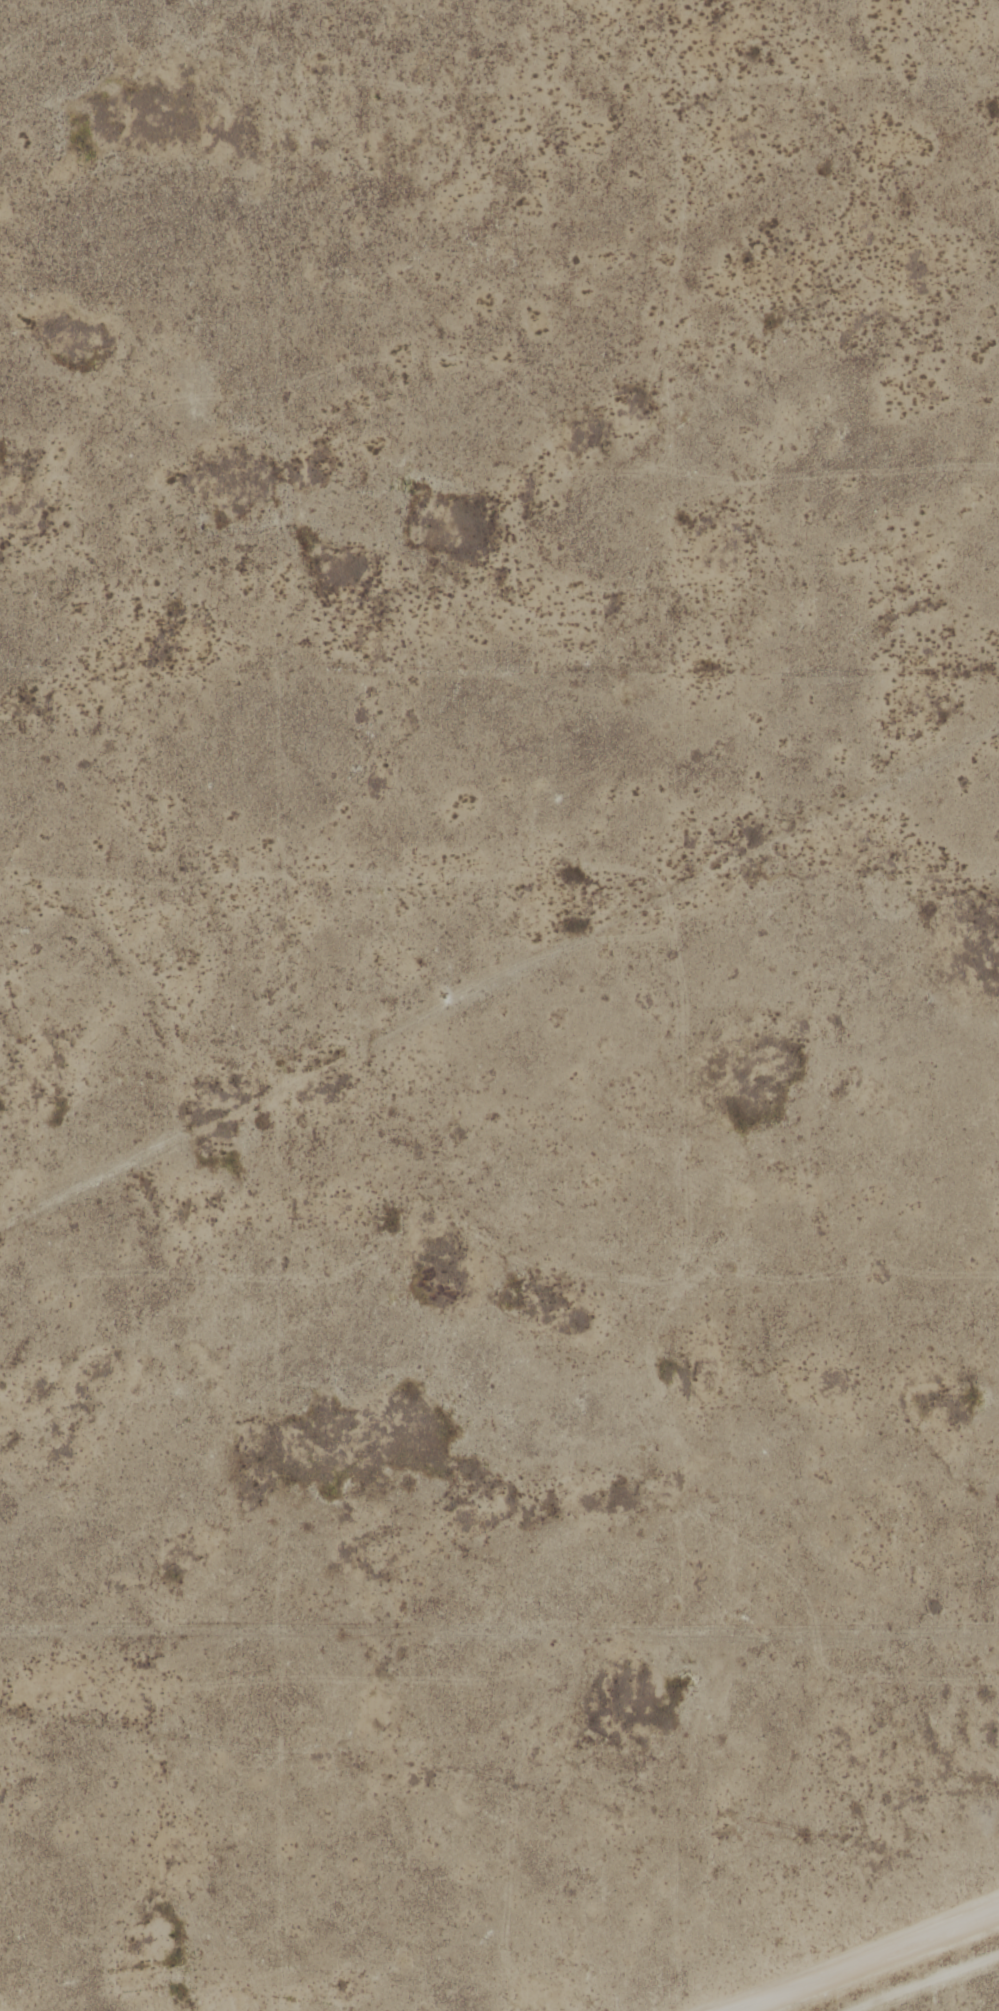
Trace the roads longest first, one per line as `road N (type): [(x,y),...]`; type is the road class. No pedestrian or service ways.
road 1 (residential): [(707,2010),(998,1901)]

